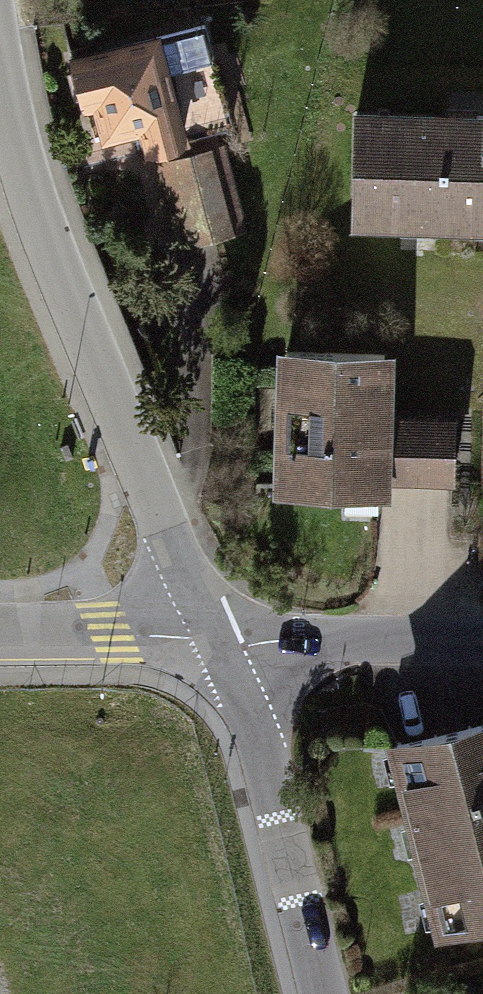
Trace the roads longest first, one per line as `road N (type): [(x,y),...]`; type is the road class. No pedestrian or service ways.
road 1 (residential): [(0,62),(33,211),(216,641)]
road 2 (residential): [(216,641),(260,756),(324,993)]
road 3 (residential): [(216,641),(482,643)]
road 4 (residential): [(0,638),(216,641)]

